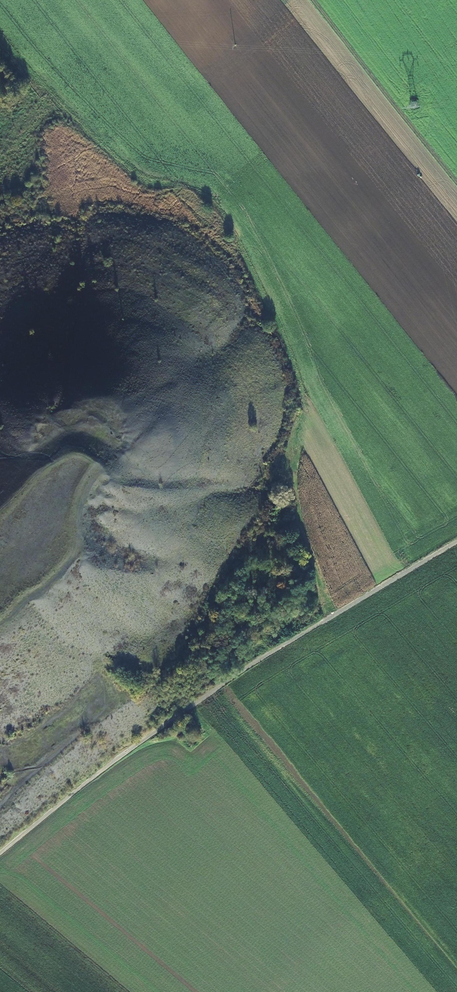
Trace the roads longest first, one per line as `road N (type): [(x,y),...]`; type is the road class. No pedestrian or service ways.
road 1 (track): [(456,542),(191,706),(0,854)]
road 2 (track): [(313,0),(456,182)]

